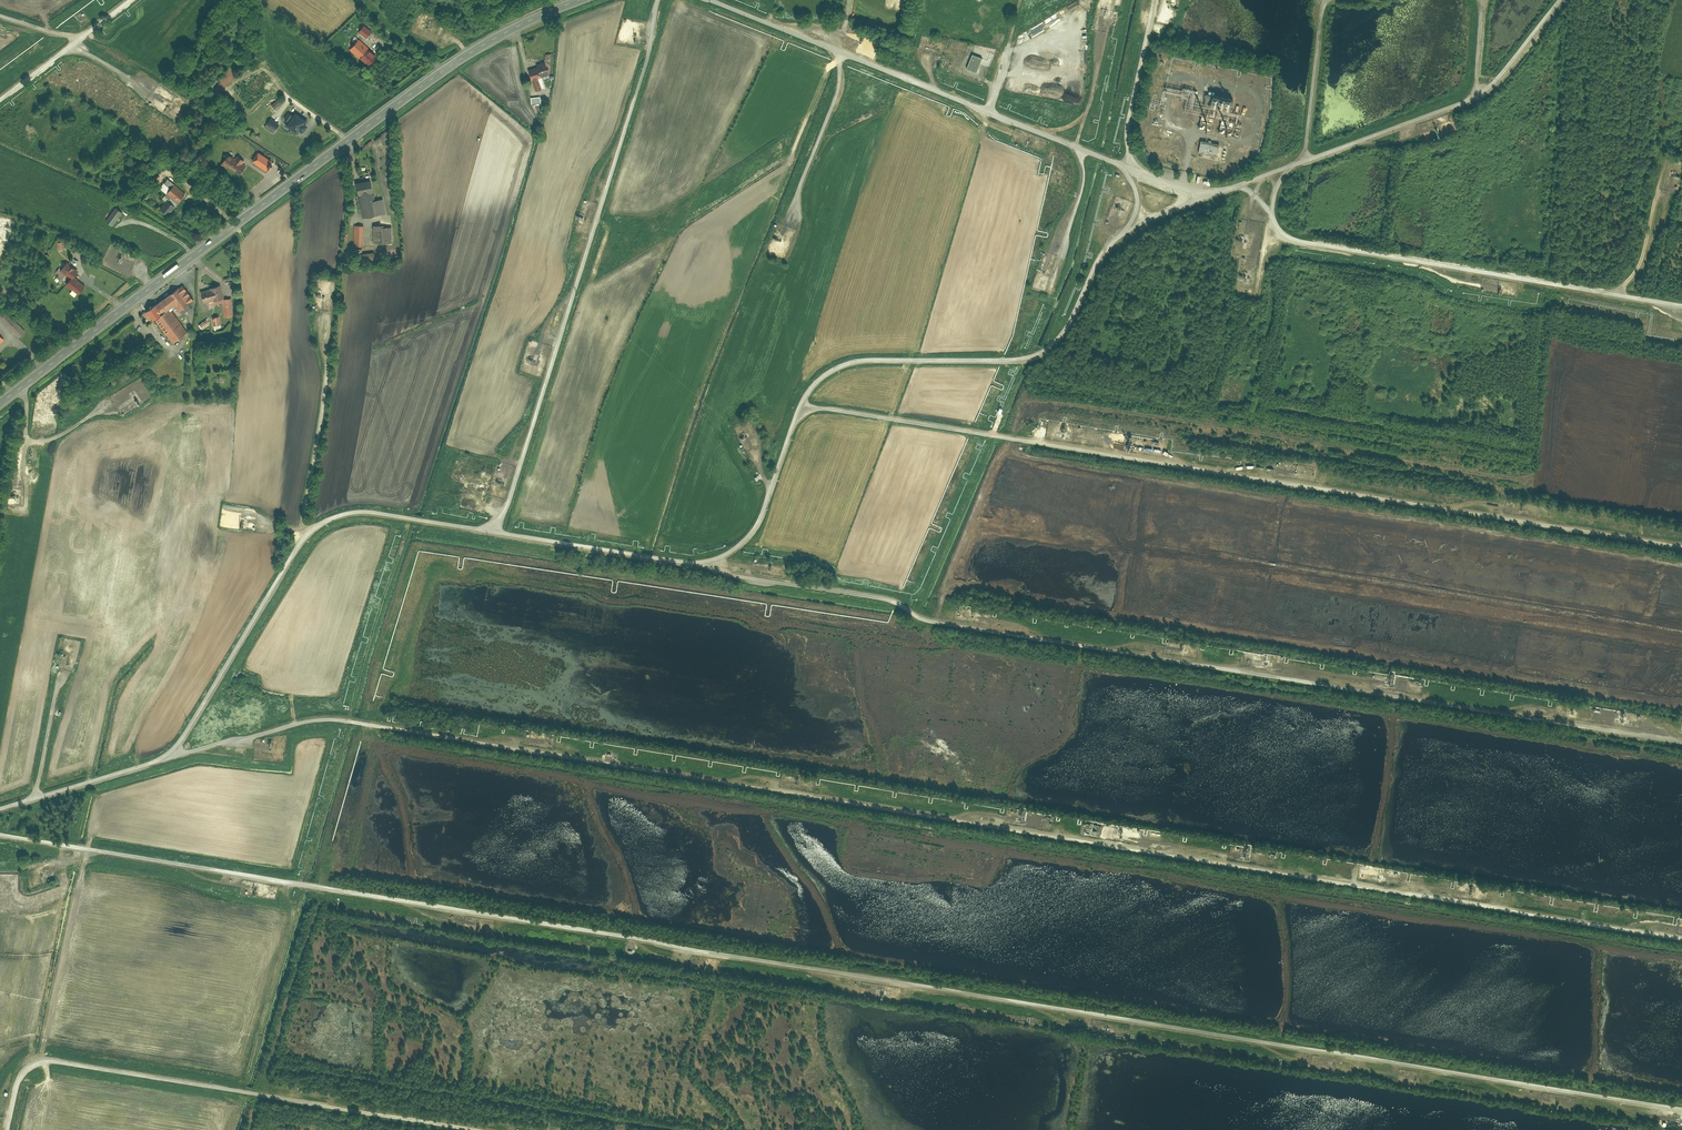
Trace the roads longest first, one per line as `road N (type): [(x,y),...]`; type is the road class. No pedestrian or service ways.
road 1 (track): [(1681,1108),(0,834)]
road 2 (track): [(157,759),(335,716),(1681,935)]
road 3 (track): [(691,559),(892,598),(946,620),(1681,739)]
road 4 (unclassified): [(1561,0),(1485,91),(1215,191),(1176,184),(713,0)]
road 5 (track): [(801,404),(1681,544)]
road 6 (track): [(691,559),(725,553),(752,531),(801,404),(825,372),(861,359),(1017,357),(1049,347),(1115,242),(1215,191)]
road 7 (secondary): [(578,0),(455,62),(0,402)]
road 8 (track): [(157,759),(185,735),(296,550),(325,518),(388,511),(691,559)]
road 9 (track): [(481,527),(506,511),(515,488),(650,54),(659,0)]
road 10 (track): [(9,1129),(25,1070),(54,1058),(496,1129)]
road 11 (track): [(1681,305),(1301,240),(1276,219),(1276,173)]
road 12 (track): [(311,528),(303,513),(327,394),(324,304)]
road 13 (track): [(0,808),(157,759)]
road 14 (track): [(35,797),(57,689),(76,644)]
road 15 (track): [(125,0),(0,96)]
road 16 (track): [(1617,294),(1646,253),(1662,180)]

